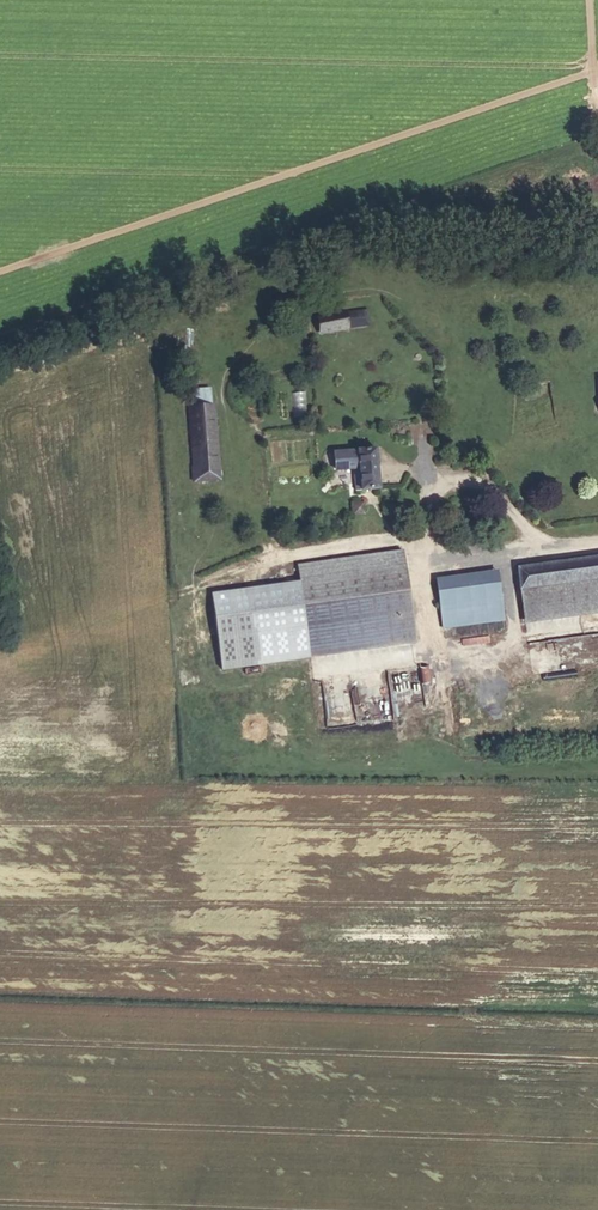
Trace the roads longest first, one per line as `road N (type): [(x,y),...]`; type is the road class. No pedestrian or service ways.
road 1 (unclassified): [(597,543),(422,559)]

